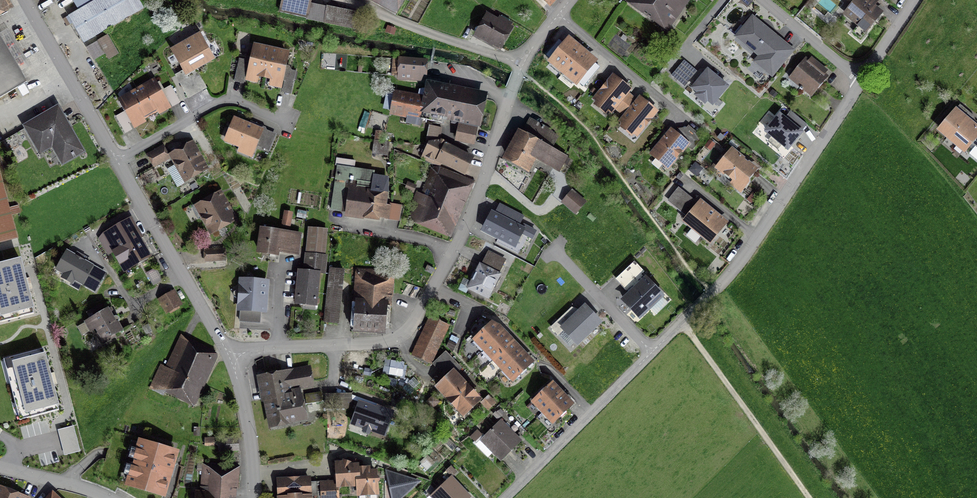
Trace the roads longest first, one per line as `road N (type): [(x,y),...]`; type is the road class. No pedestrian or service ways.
road 1 (residential): [(553,16),(509,95),(451,255),(394,340),(232,359)]
road 2 (residential): [(649,354),(711,294),(861,82)]
road 3 (residential): [(118,160),(232,359)]
road 4 (track): [(807,497),(682,322)]
road 5 (residential): [(504,497),(649,354)]
road 6 (residential): [(21,0),(118,160)]
road 7 (residential): [(118,160),(225,102),(280,120)]
road 8 (residential): [(553,16),(688,124)]
road 9 (residential): [(649,354),(553,252)]
road 10 (residential): [(232,359),(255,497)]
road 11 (residential): [(861,82),(762,0)]

